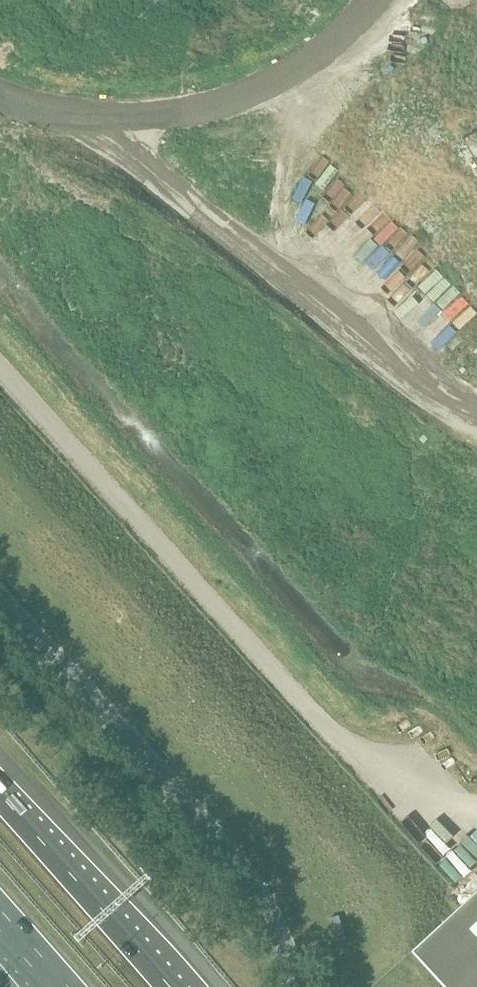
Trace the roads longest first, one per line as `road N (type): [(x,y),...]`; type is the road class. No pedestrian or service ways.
road 1 (unclassified): [(0,602),(246,873),(299,986)]
road 2 (motorway): [(169,986),(0,794)]

